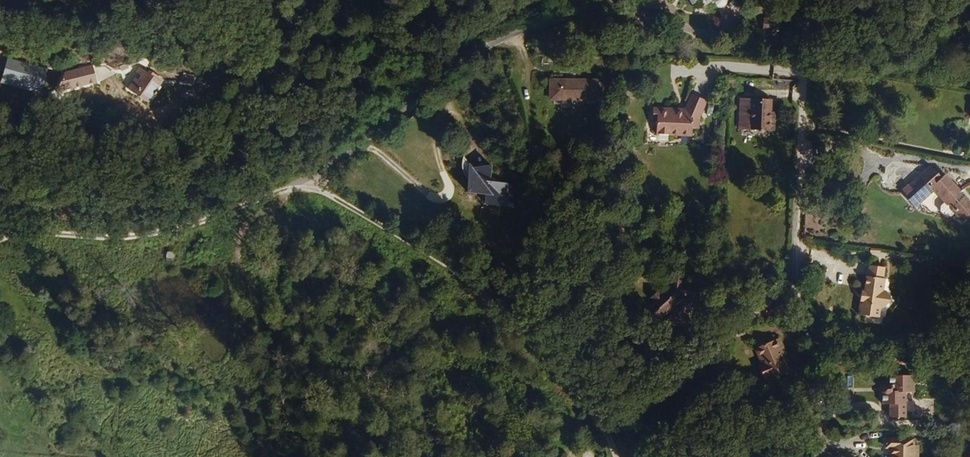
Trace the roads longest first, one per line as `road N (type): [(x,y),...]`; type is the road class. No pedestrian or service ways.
road 1 (track): [(0,223),(20,206),(128,201),(261,134),(289,111),(288,96),(272,90),(206,93)]
road 2 (residential): [(619,456),(473,283),(307,188)]

